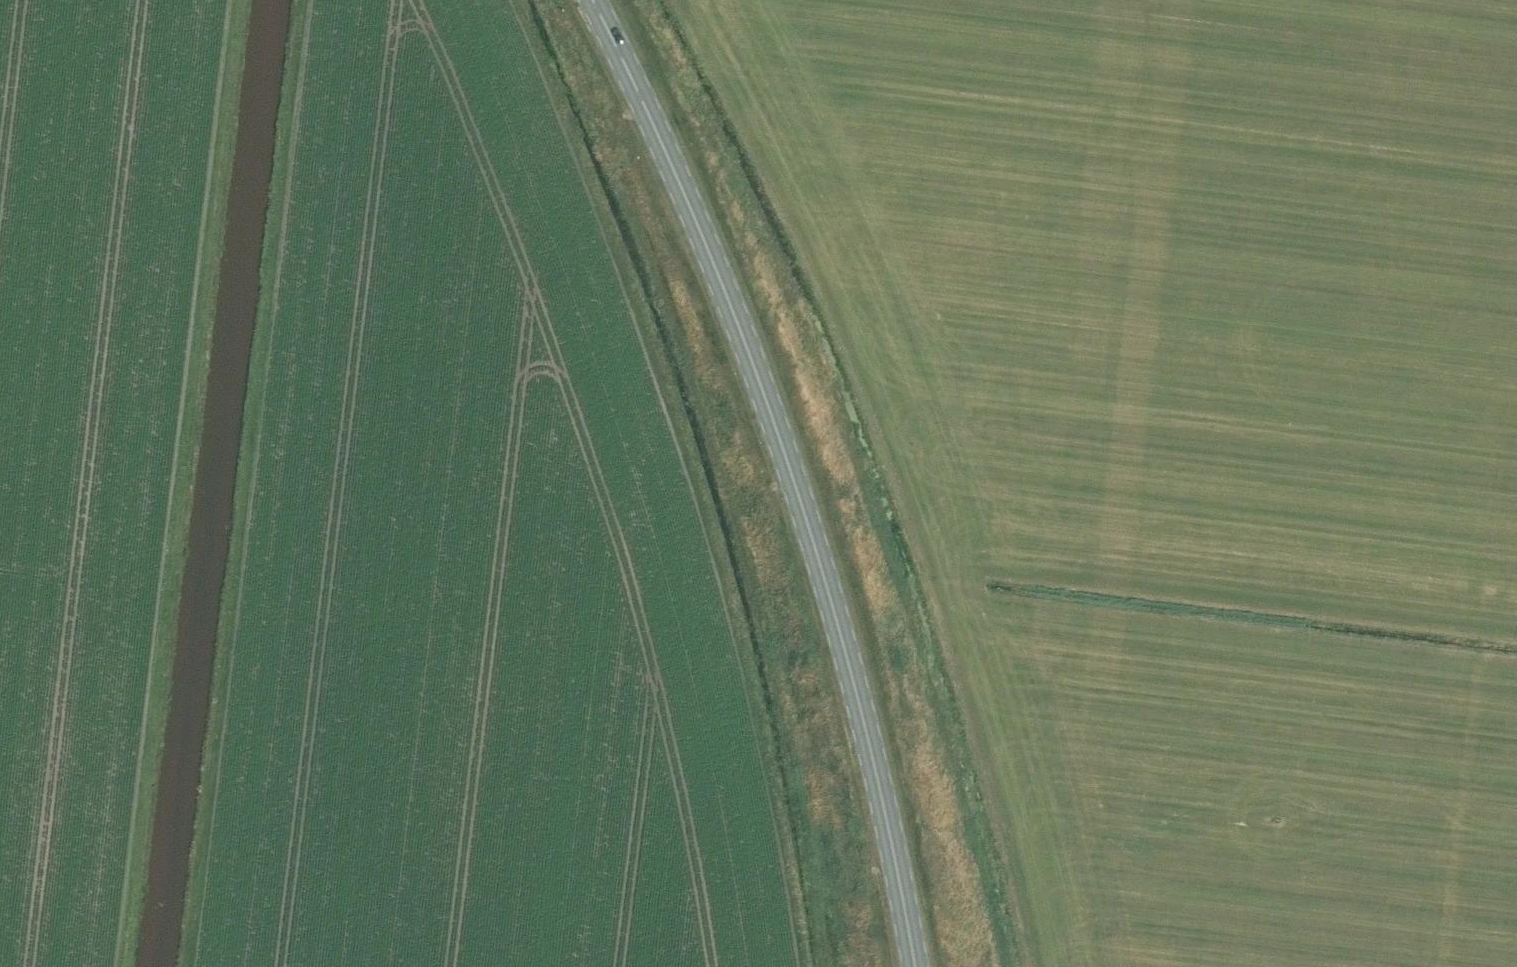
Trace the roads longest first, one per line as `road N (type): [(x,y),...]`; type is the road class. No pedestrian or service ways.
road 1 (secondary): [(915,966),(853,674),(787,452),(701,233),(593,0)]
road 2 (track): [(128,966),(243,0)]

